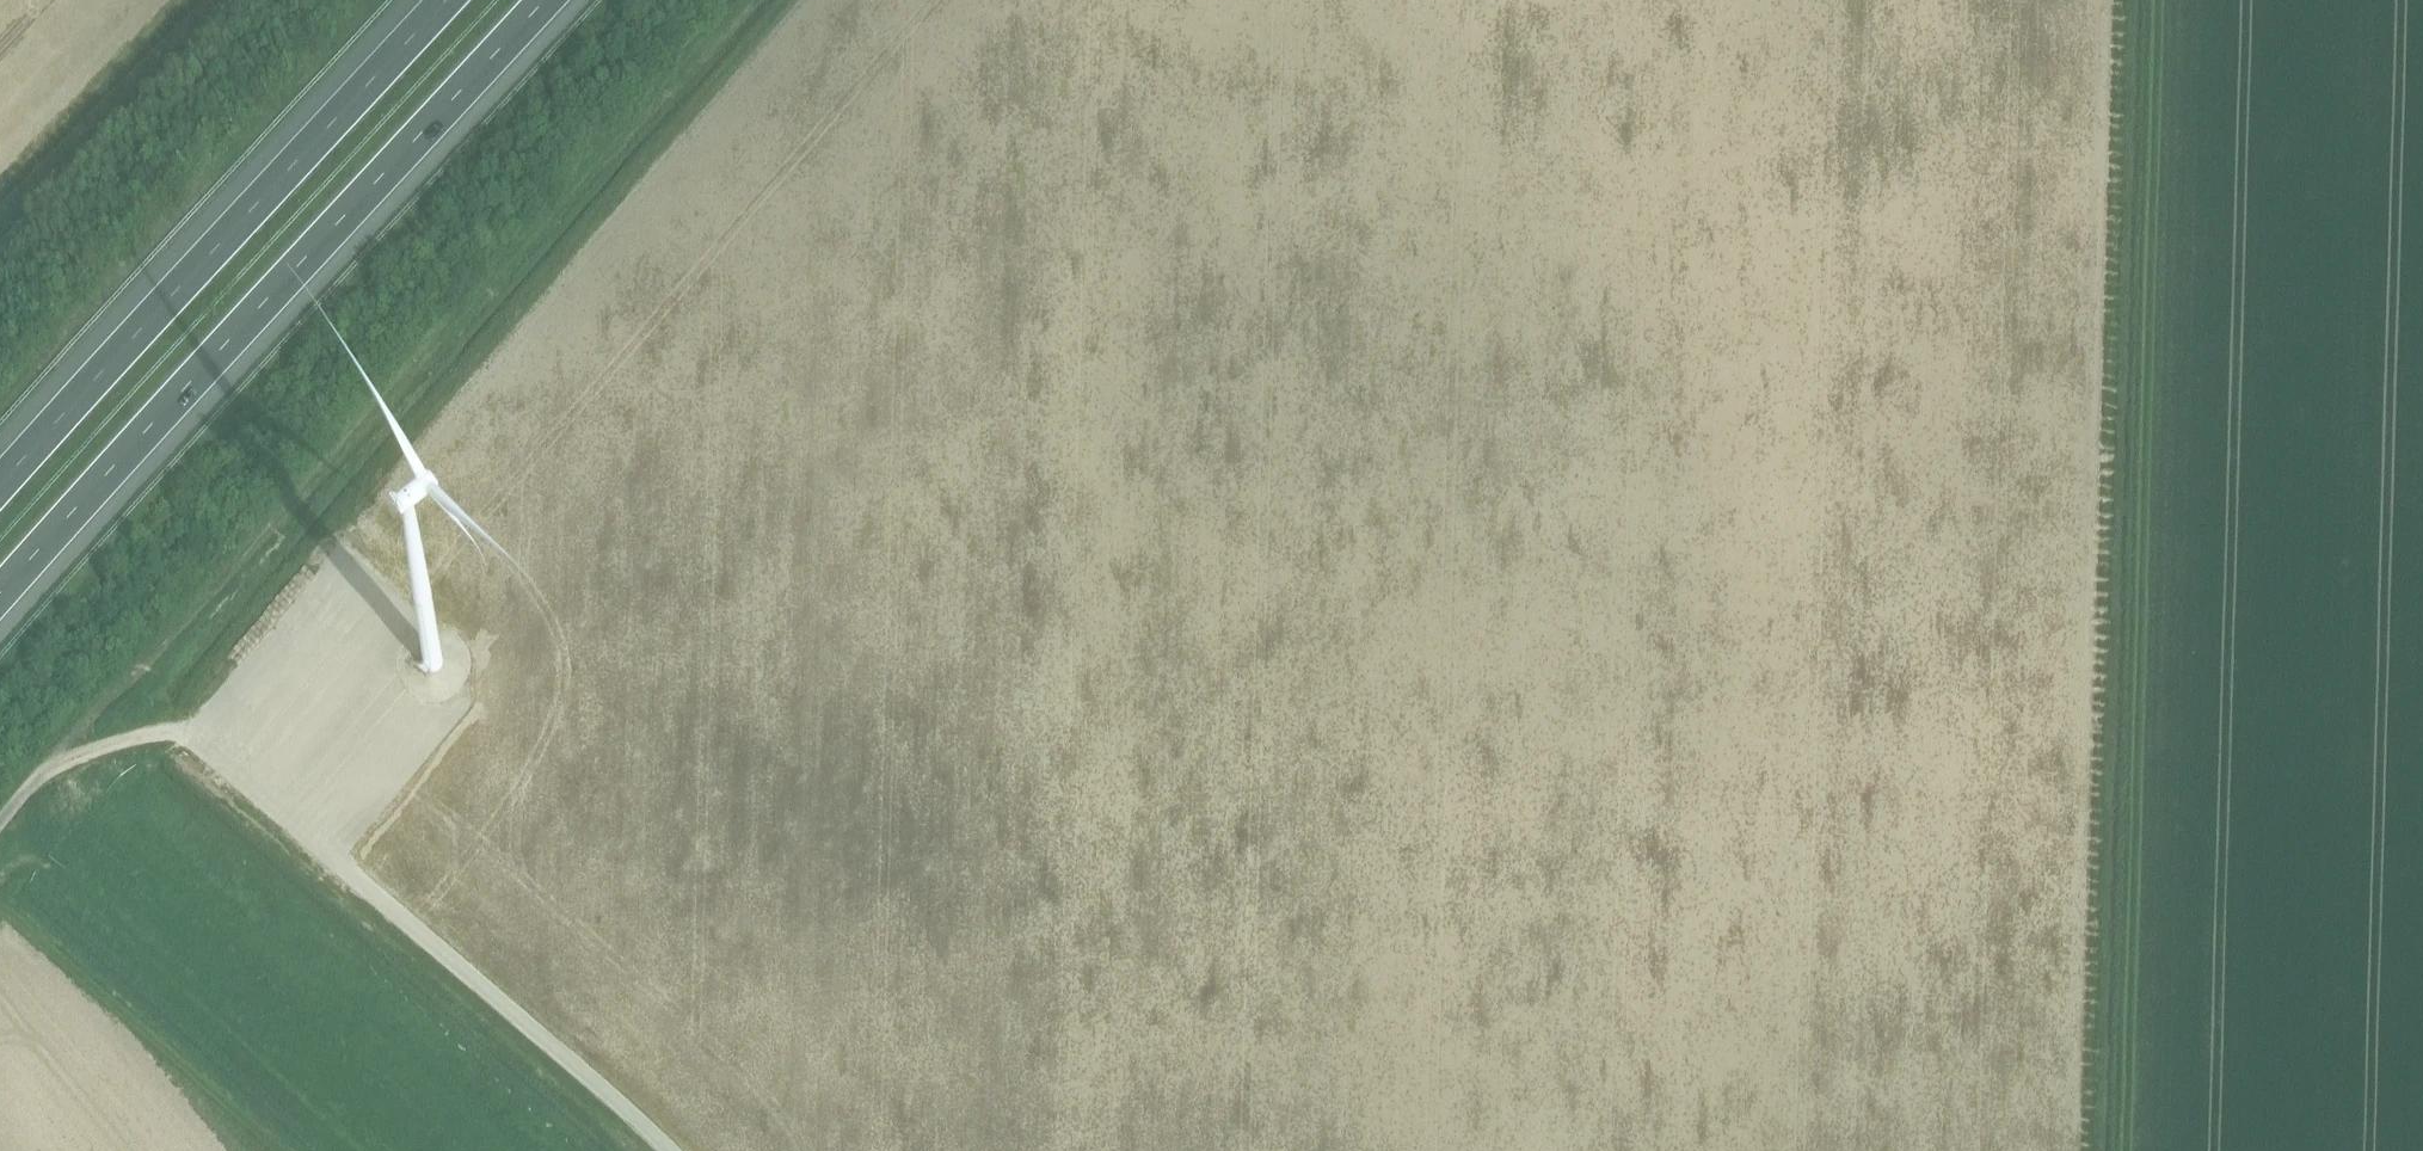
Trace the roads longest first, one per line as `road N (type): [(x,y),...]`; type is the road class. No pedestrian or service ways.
road 1 (motorway): [(0,600),(547,0)]
road 2 (motorway): [(448,0),(0,487)]
road 3 (track): [(0,871),(19,859),(331,1150)]
road 4 (track): [(0,246),(240,0)]

